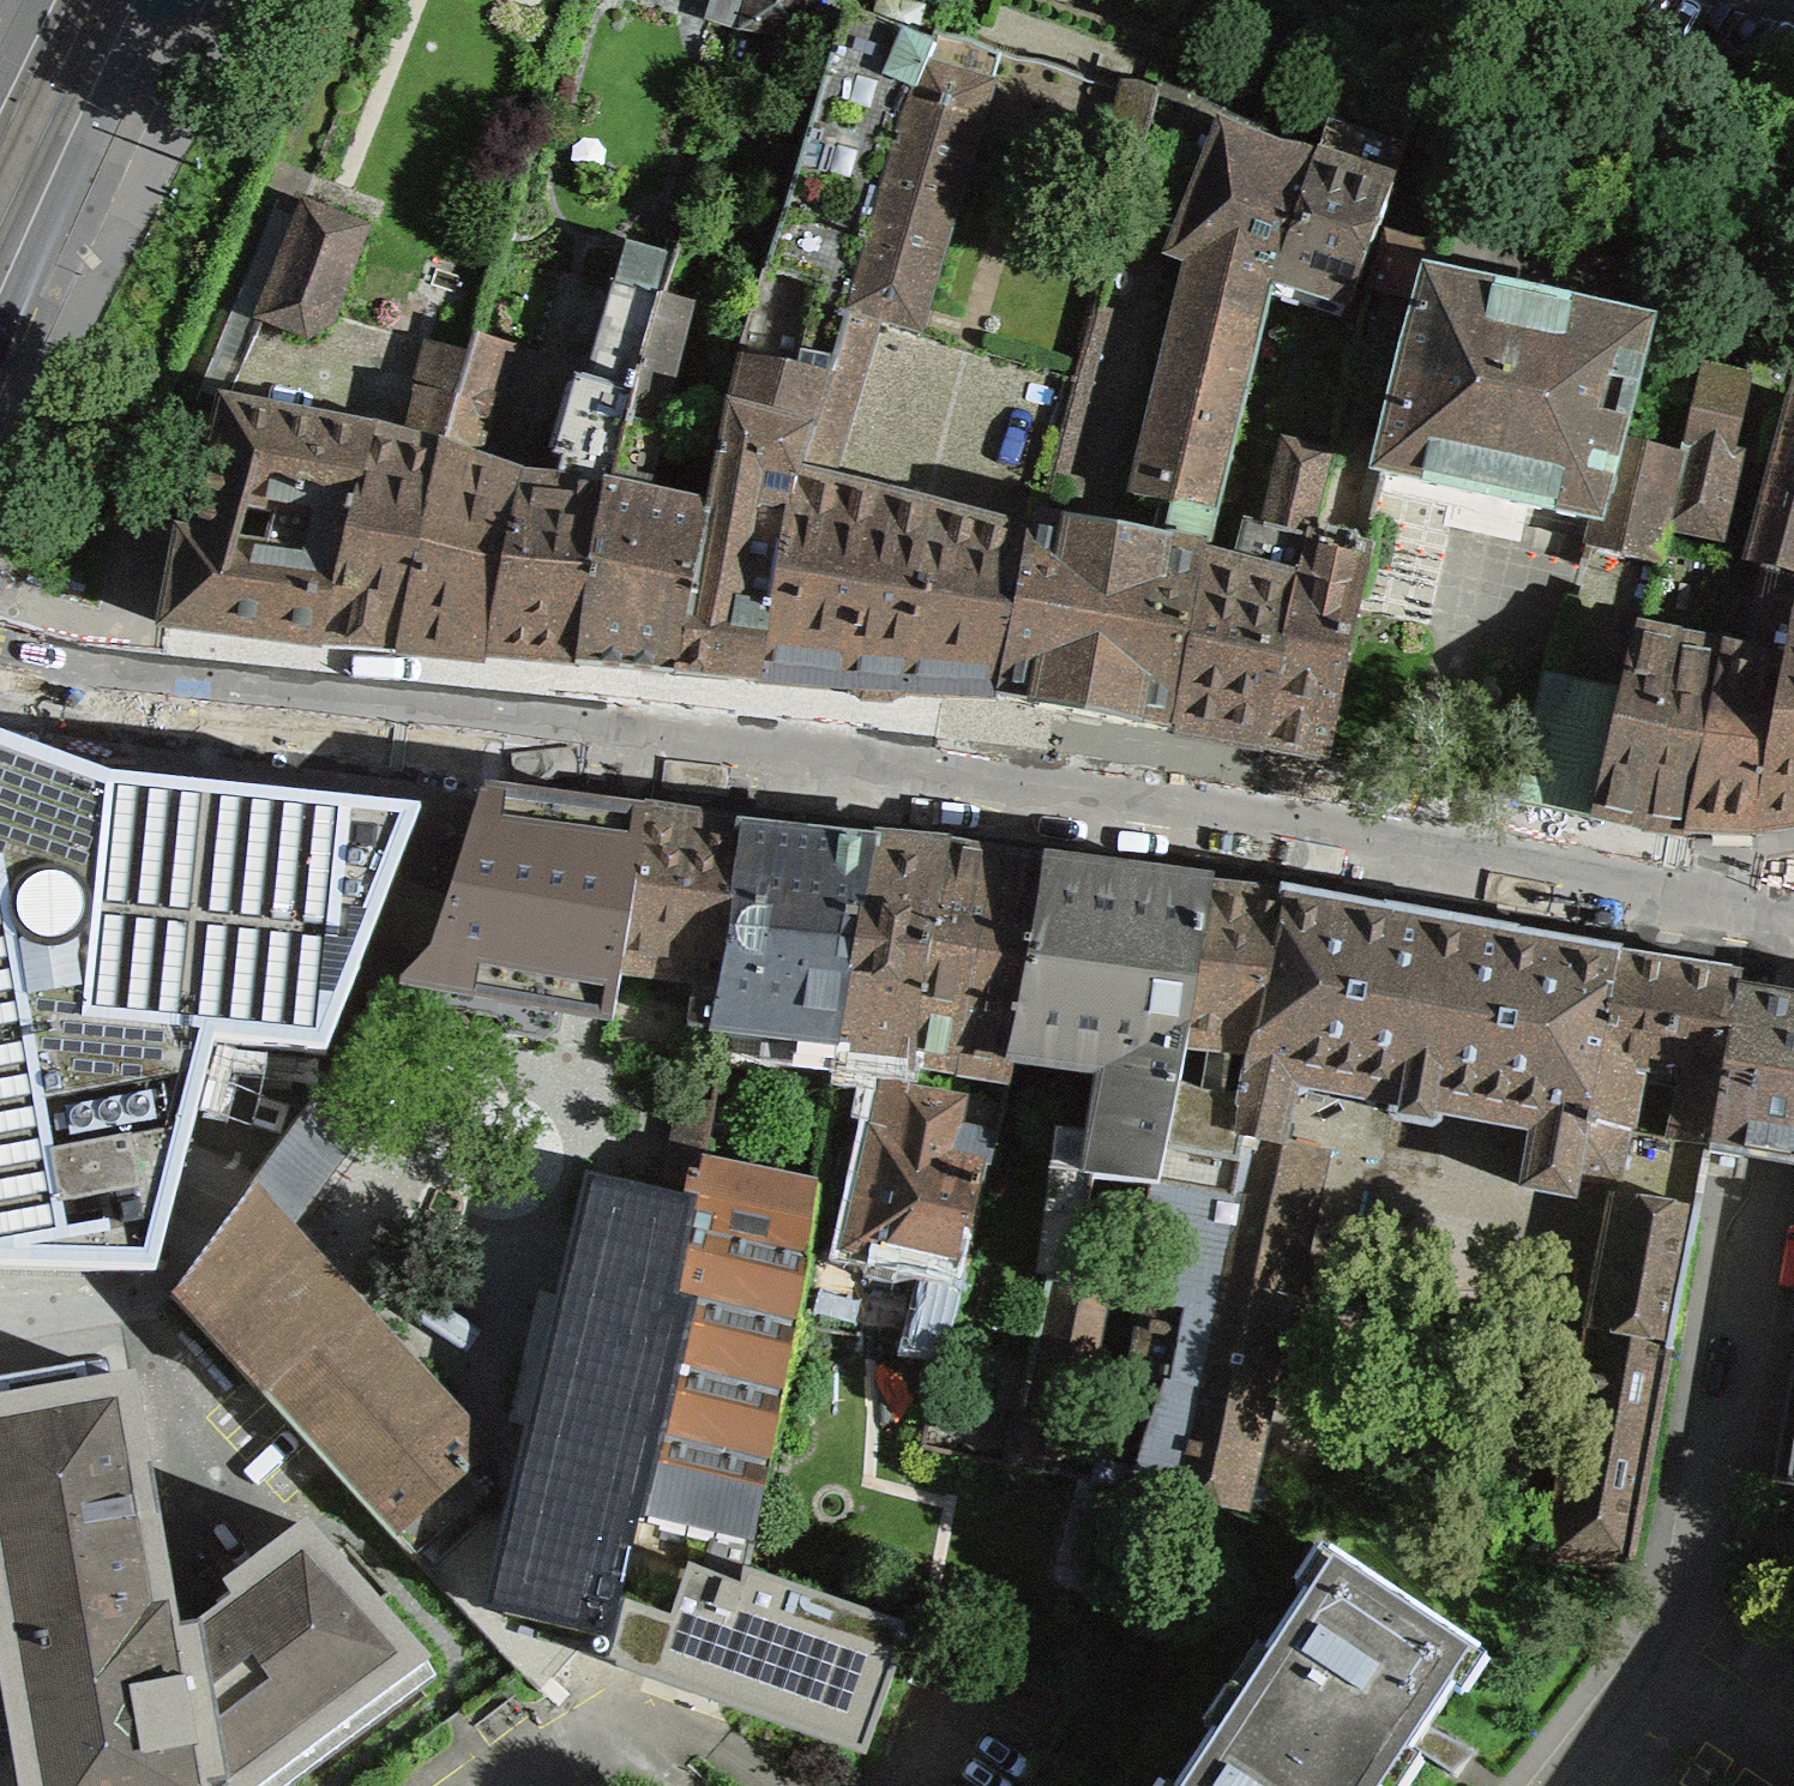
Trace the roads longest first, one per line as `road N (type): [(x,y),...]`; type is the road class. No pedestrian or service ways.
road 1 (residential): [(0,661),(117,688),(1793,895)]
road 2 (residential): [(1565,1785),(1651,1671),(1695,1596),(1717,1515),(1793,1056)]
road 3 (secondary): [(0,348),(159,0)]

